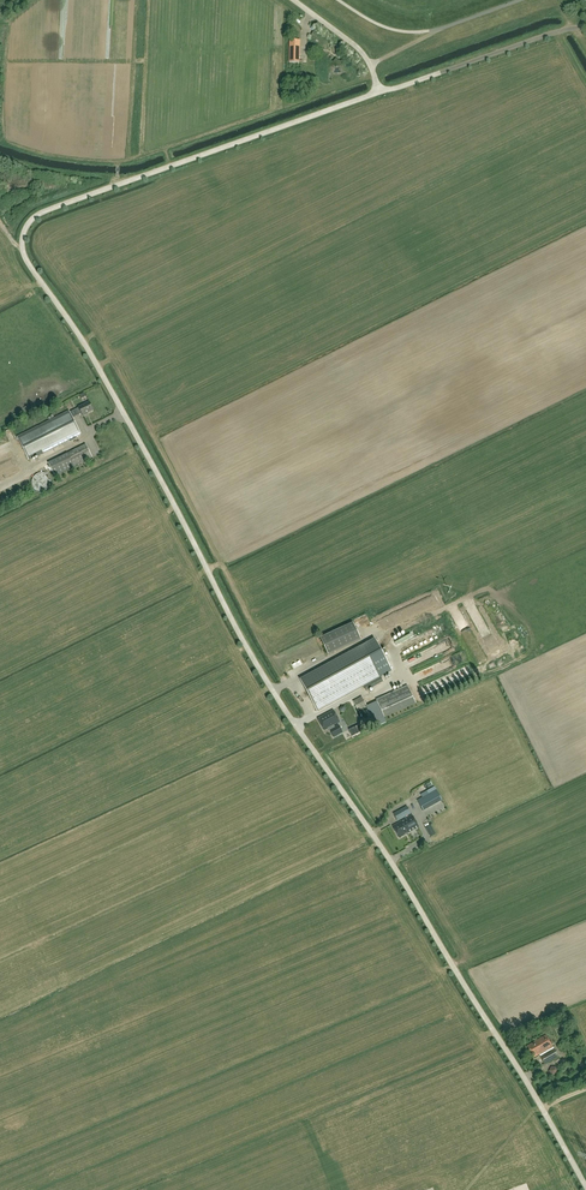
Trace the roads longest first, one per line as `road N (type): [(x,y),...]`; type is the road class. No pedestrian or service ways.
road 1 (unclassified): [(585,1188),(406,886),(259,670),(97,365),(23,251),(26,227),(42,213),(379,92)]
road 2 (unclassified): [(379,92),(585,26)]
road 3 (unclassified): [(379,92),(359,49),(294,0)]

